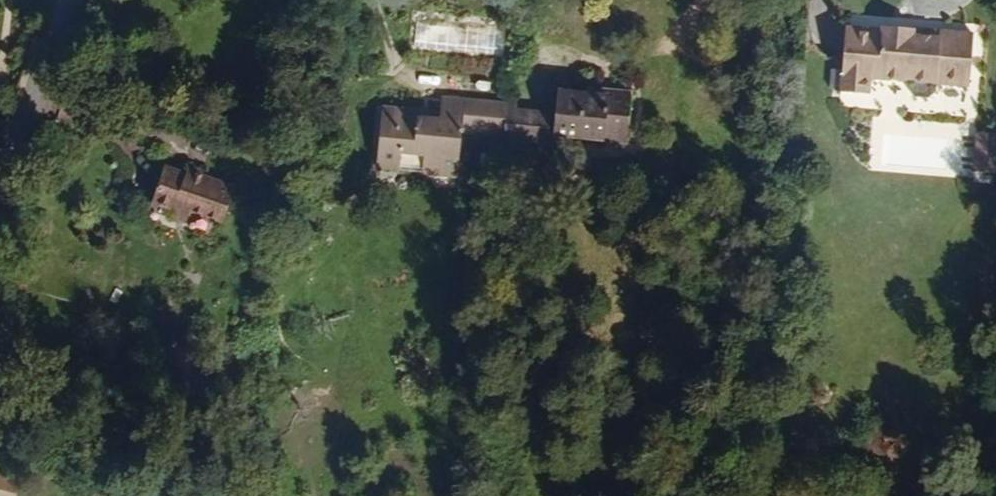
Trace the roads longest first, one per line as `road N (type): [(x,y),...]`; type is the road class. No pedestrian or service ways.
road 1 (residential): [(63,0),(0,175)]

